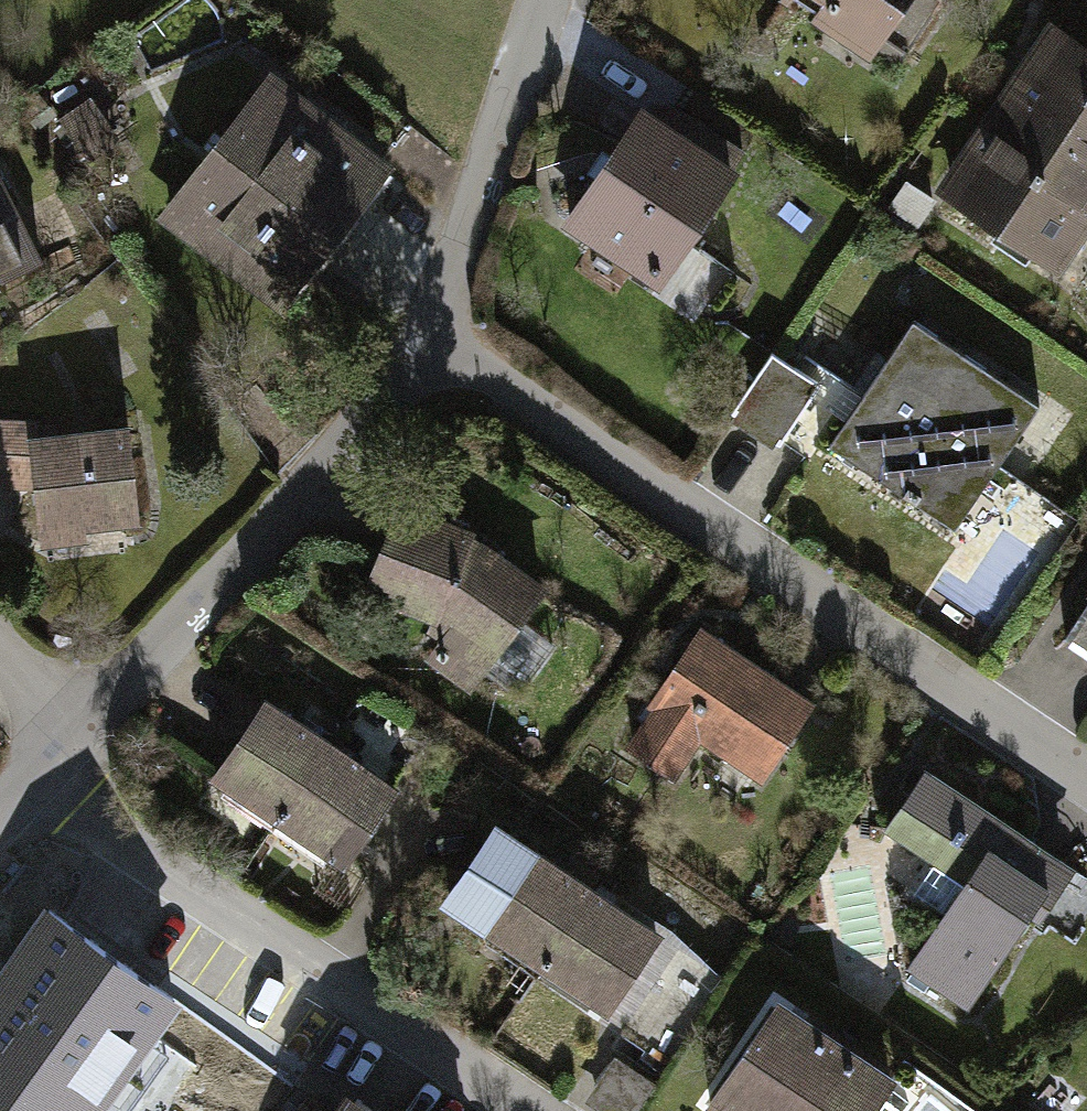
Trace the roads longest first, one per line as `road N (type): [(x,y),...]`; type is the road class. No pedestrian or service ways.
road 1 (residential): [(1086,779),(434,342)]
road 2 (residential): [(531,1110),(47,778)]
road 3 (residential): [(434,342),(86,736)]
road 4 (residential): [(547,0),(434,342)]
road 5 (residential): [(86,736),(0,646)]

